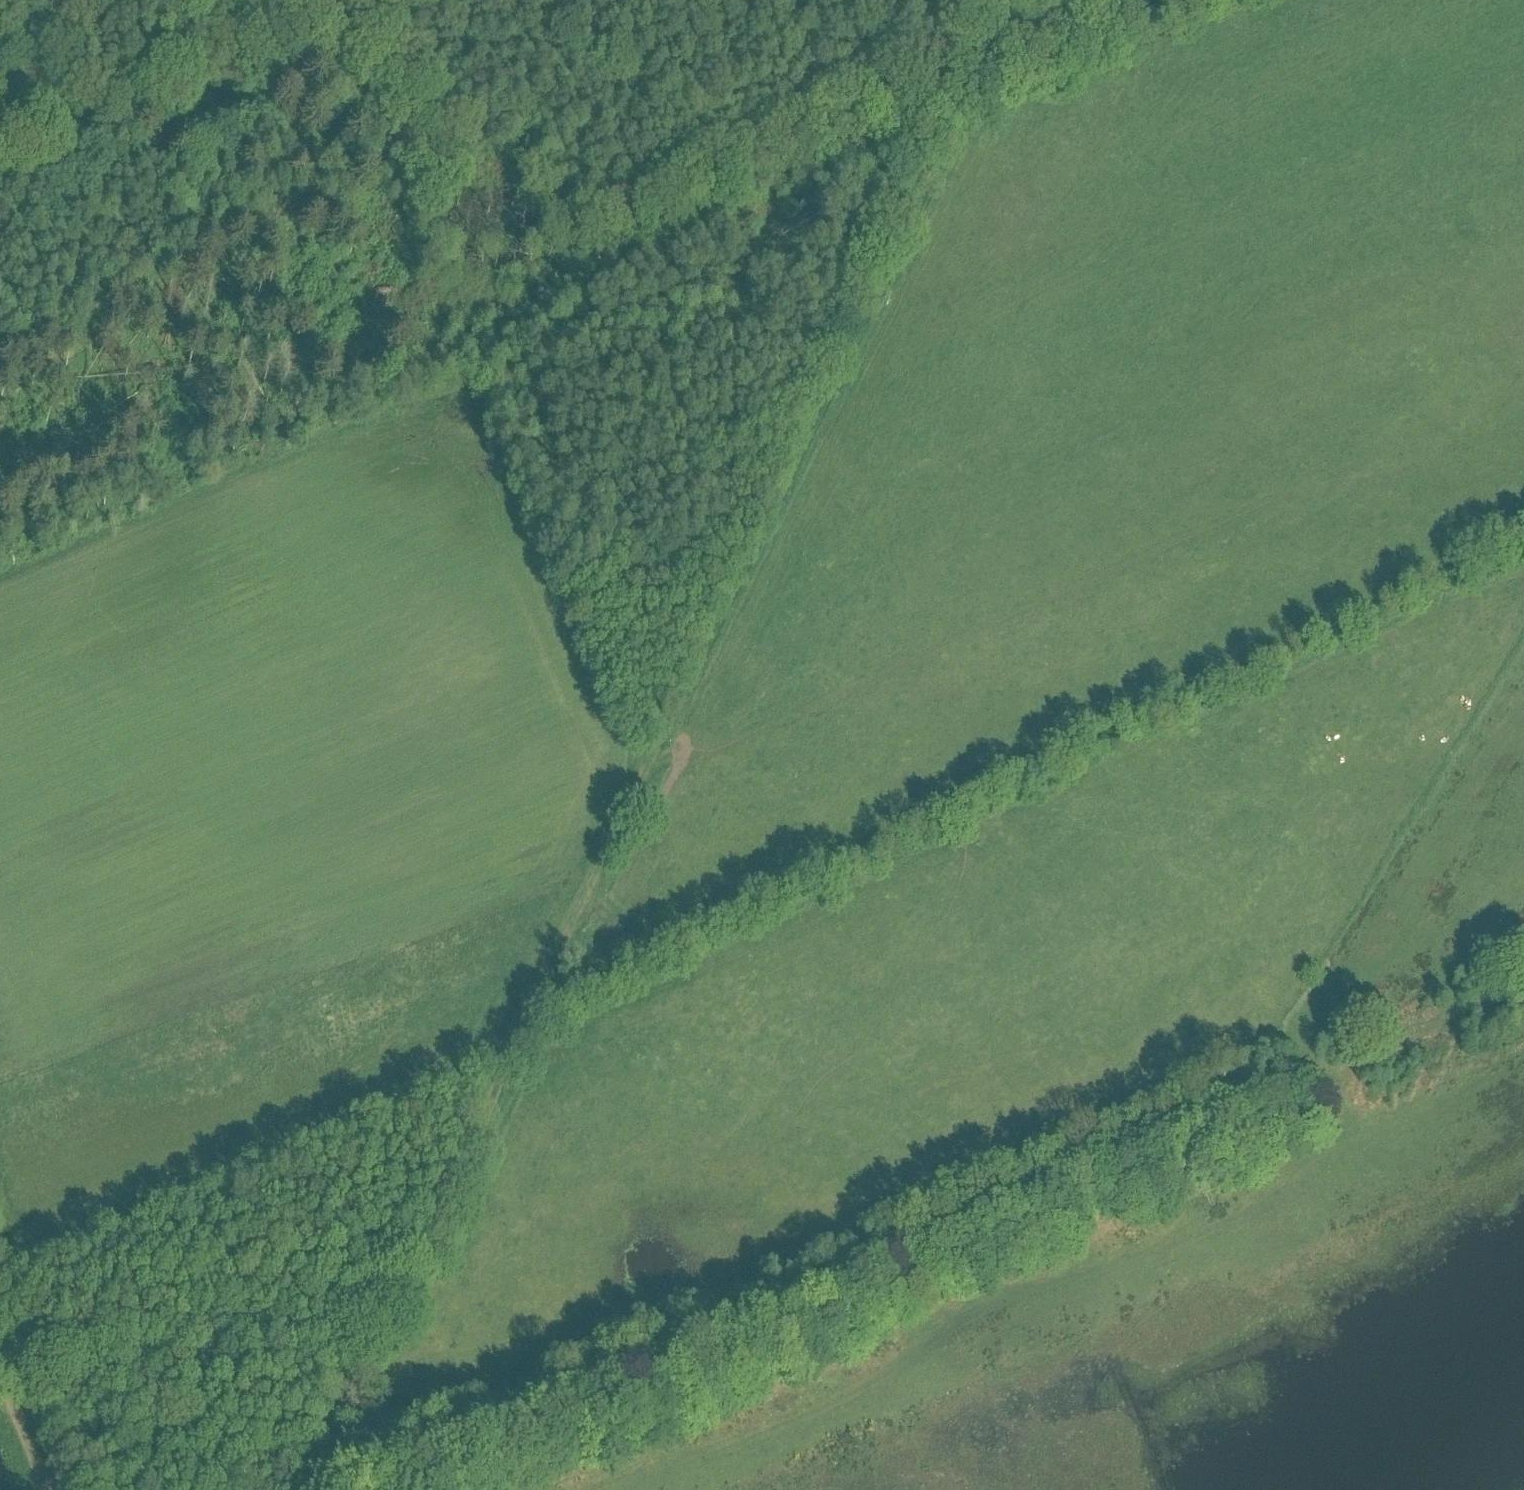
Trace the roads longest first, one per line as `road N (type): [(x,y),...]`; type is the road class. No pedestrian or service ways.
road 1 (track): [(954,90),(335,1416),(309,1489)]
road 2 (track): [(54,1489),(0,1356)]

